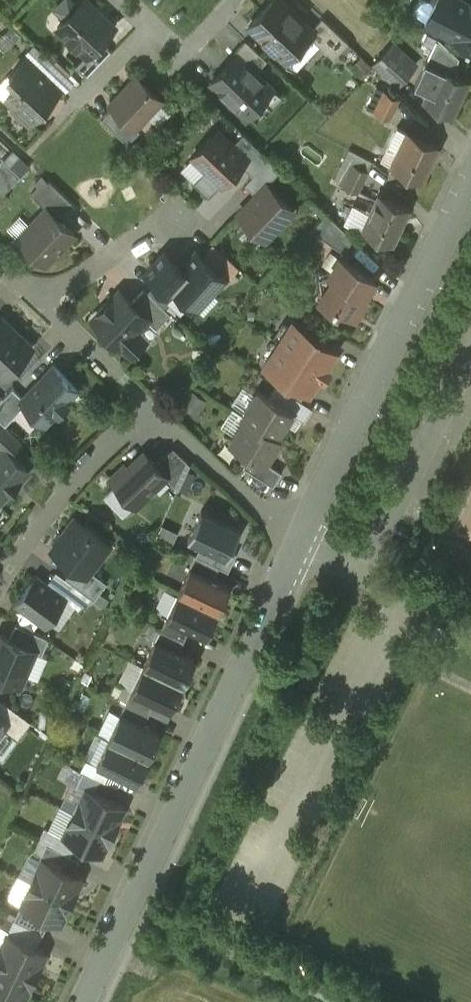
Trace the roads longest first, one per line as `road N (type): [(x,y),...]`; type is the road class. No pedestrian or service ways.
road 1 (tertiary): [(297,542),(86,1001)]
road 2 (tertiary): [(470,180),(297,542)]
road 3 (residential): [(149,406),(88,464),(0,583)]
road 4 (residential): [(149,406),(297,542)]
road 5 (residential): [(39,301),(189,204)]
road 6 (residential): [(39,301),(149,406)]
road 7 (residential): [(135,0),(188,50),(234,0)]

